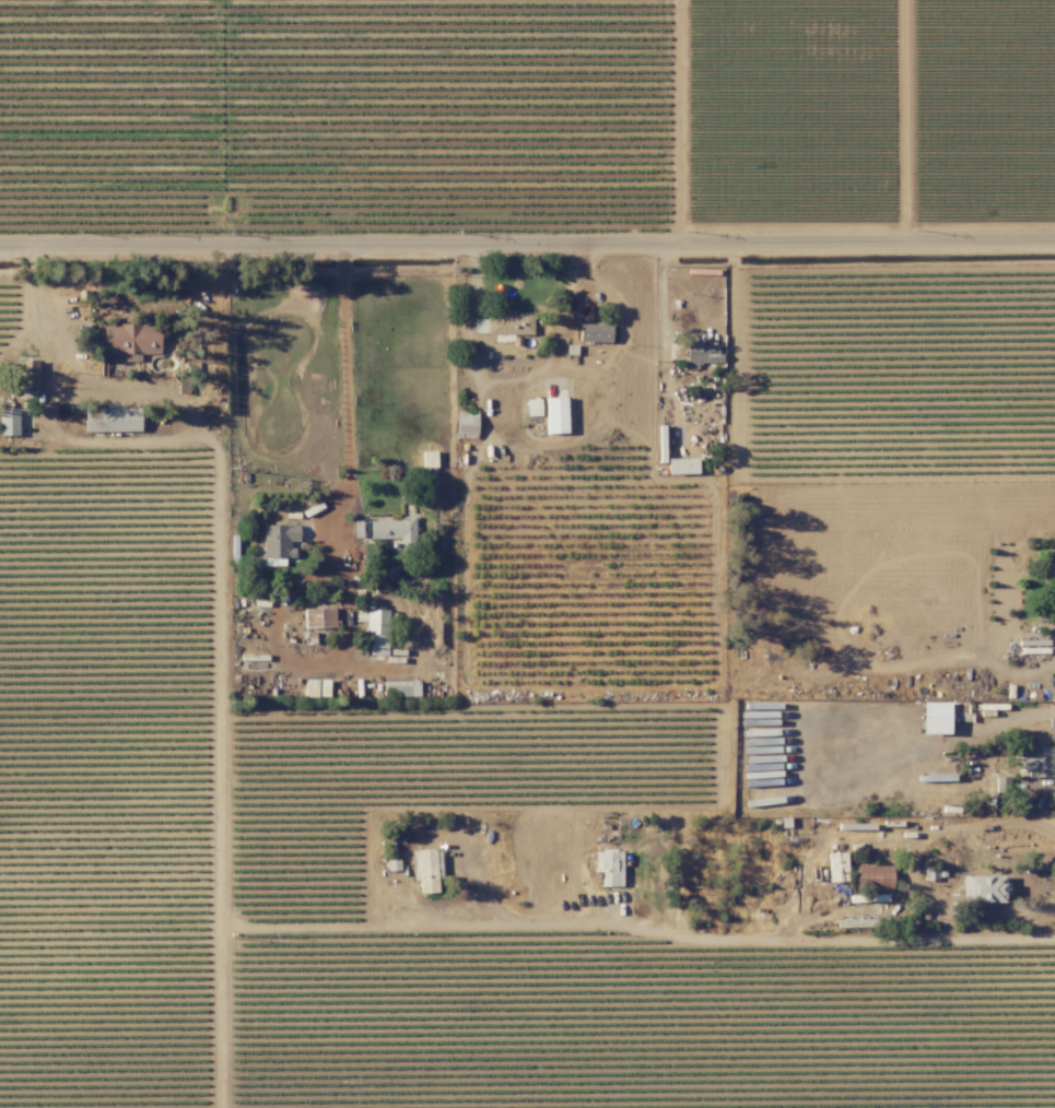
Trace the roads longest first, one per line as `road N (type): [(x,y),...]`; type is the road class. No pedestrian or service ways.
road 1 (residential): [(1054,253),(0,257)]

